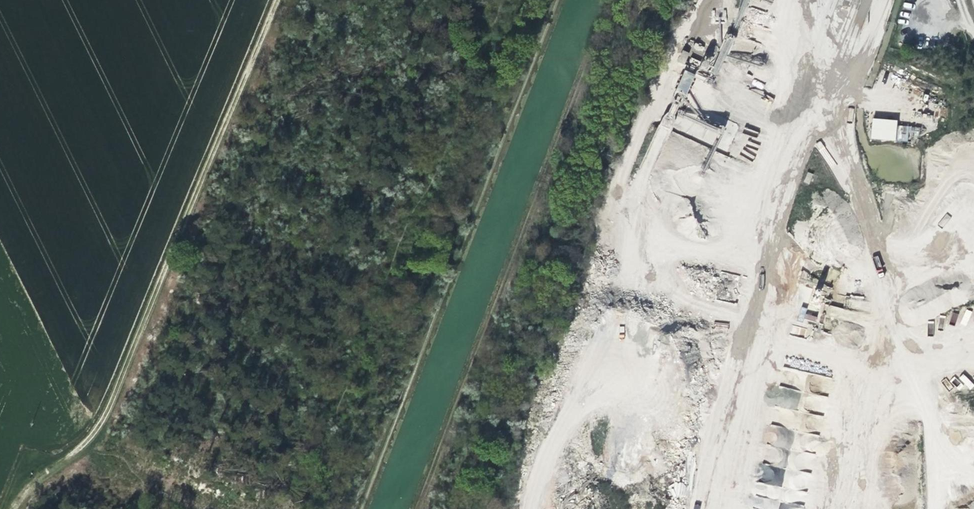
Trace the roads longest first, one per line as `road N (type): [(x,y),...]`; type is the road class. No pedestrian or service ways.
road 1 (track): [(10,508),(104,410),(271,0)]
road 2 (track): [(551,0),(354,508)]

